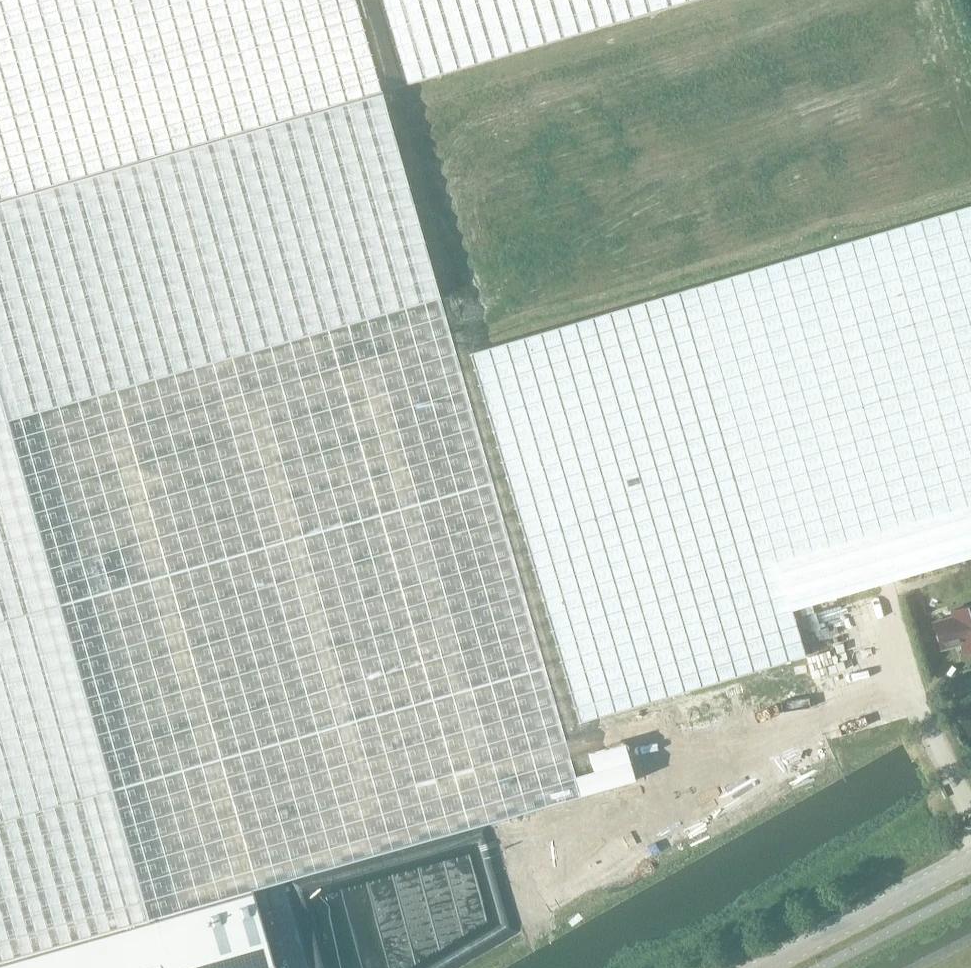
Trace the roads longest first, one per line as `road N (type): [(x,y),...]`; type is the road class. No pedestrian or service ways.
road 1 (tertiary): [(768,967),(970,860)]

